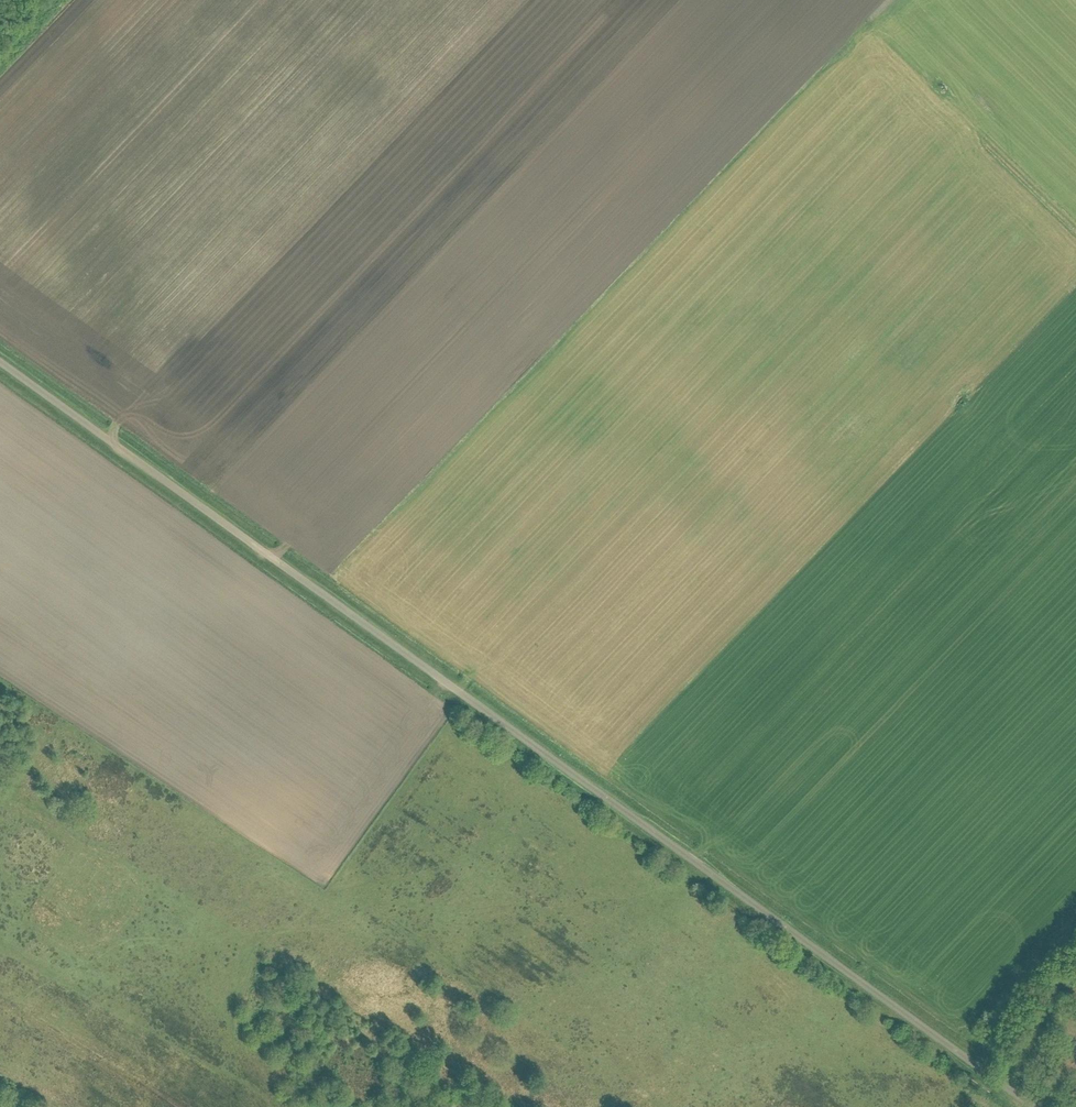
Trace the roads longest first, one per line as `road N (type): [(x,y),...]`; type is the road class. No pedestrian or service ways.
road 1 (unclassified): [(1035,1106),(0,361)]

